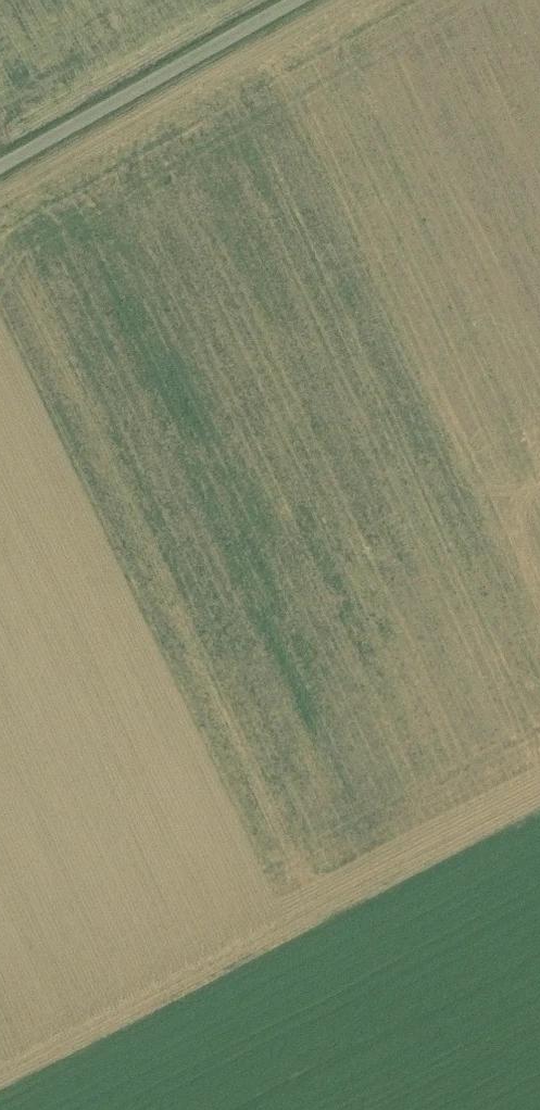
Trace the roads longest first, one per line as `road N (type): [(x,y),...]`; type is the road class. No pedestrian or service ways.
road 1 (residential): [(0,167),(298,0)]

